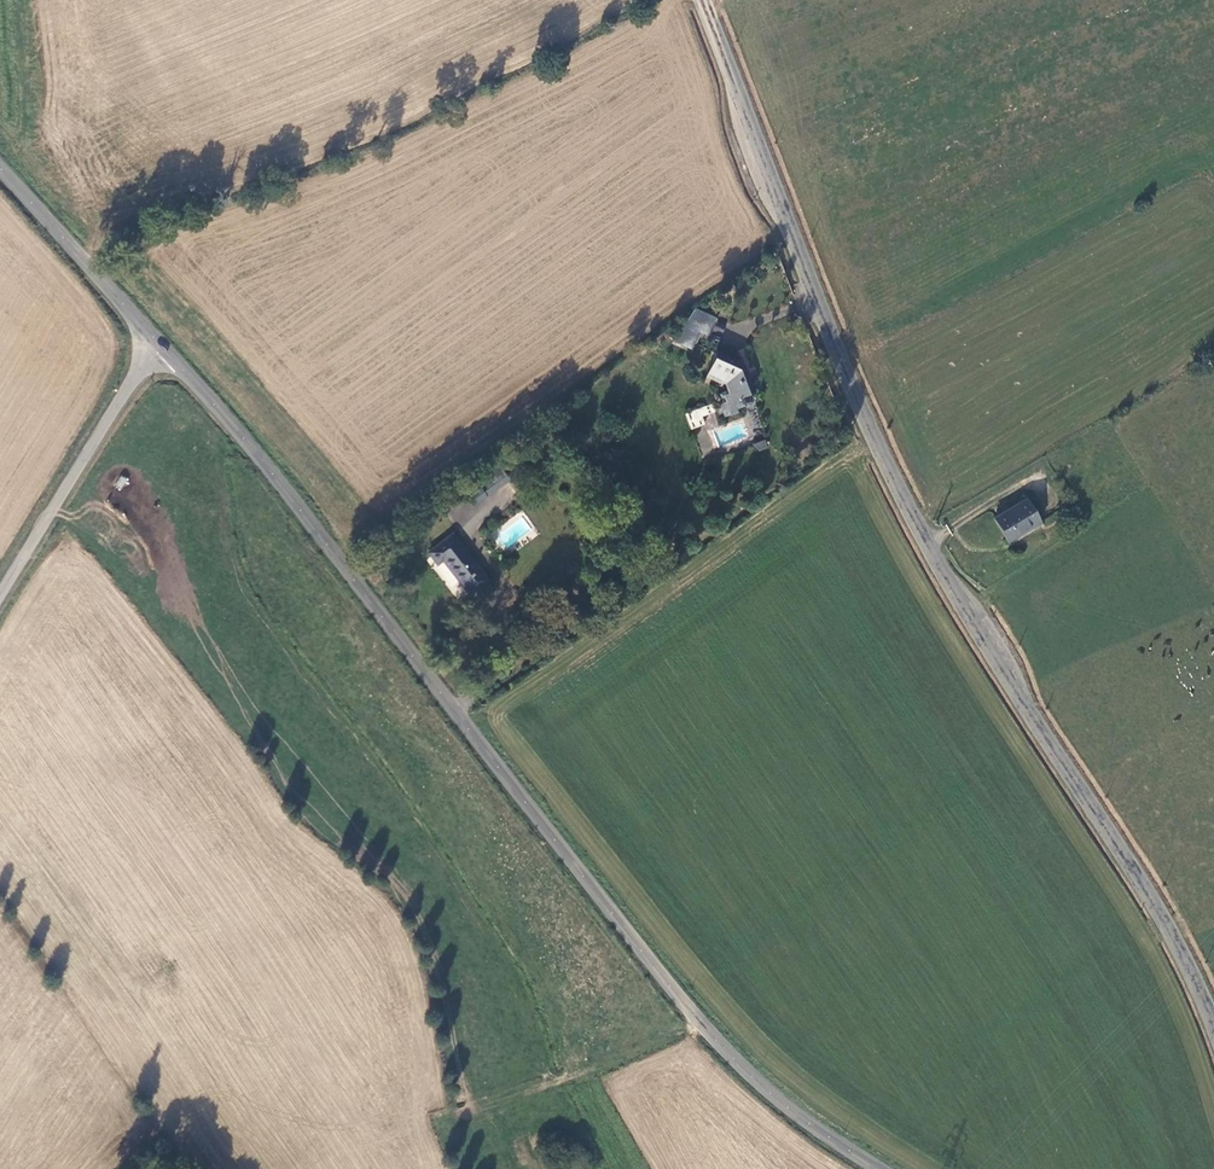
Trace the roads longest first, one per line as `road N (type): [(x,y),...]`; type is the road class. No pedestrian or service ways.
road 1 (tertiary): [(703,0),(877,442),(981,631),(1153,899),(1213,1021)]
road 2 (tertiary): [(162,346),(244,439),(701,1021),(789,1108),(879,1168)]
road 3 (unclassified): [(0,599),(162,346)]
road 4 (track): [(701,1021),(433,1125)]
road 5 (tertiary): [(0,168),(162,346)]

